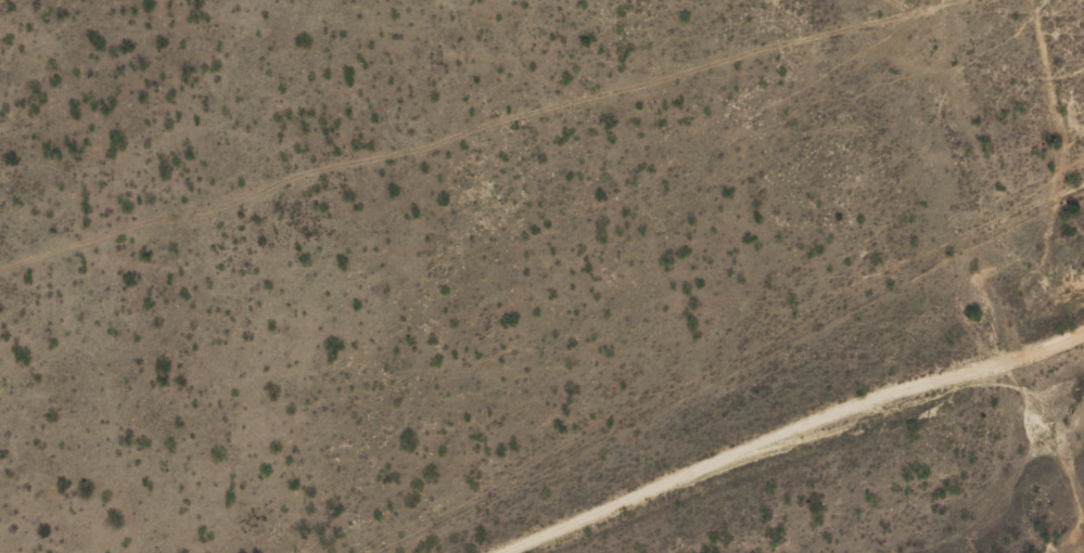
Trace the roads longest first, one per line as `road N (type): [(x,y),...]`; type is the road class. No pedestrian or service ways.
road 1 (residential): [(508,552),(980,404),(1083,345)]

